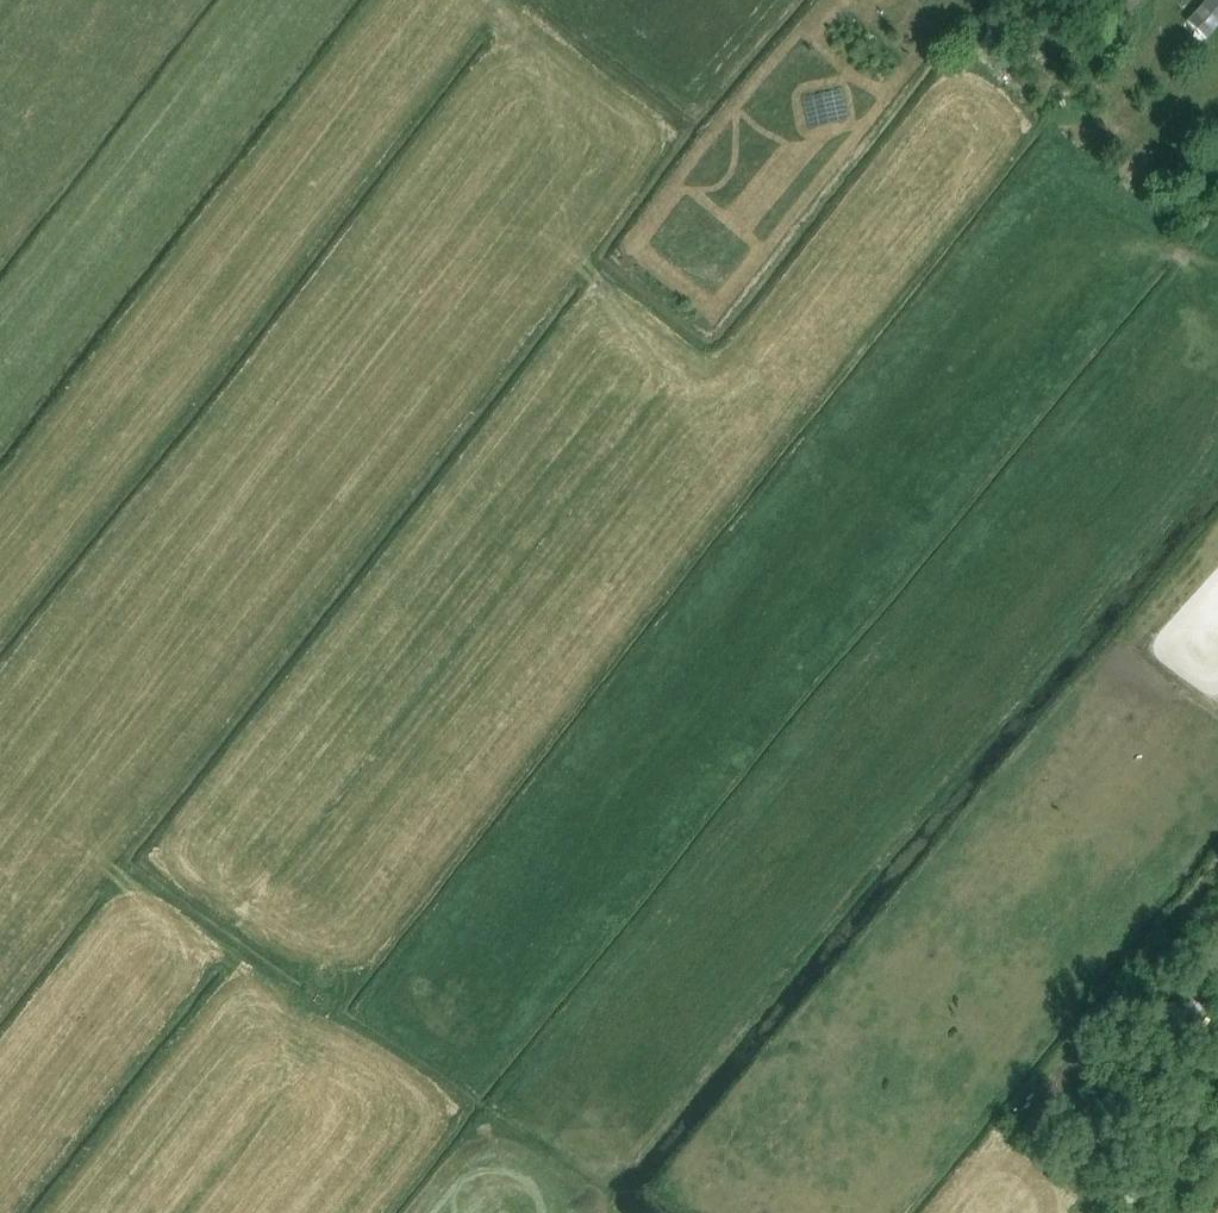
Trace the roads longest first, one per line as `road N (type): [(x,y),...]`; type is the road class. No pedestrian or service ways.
road 1 (track): [(1018,1114),(1217,871)]

